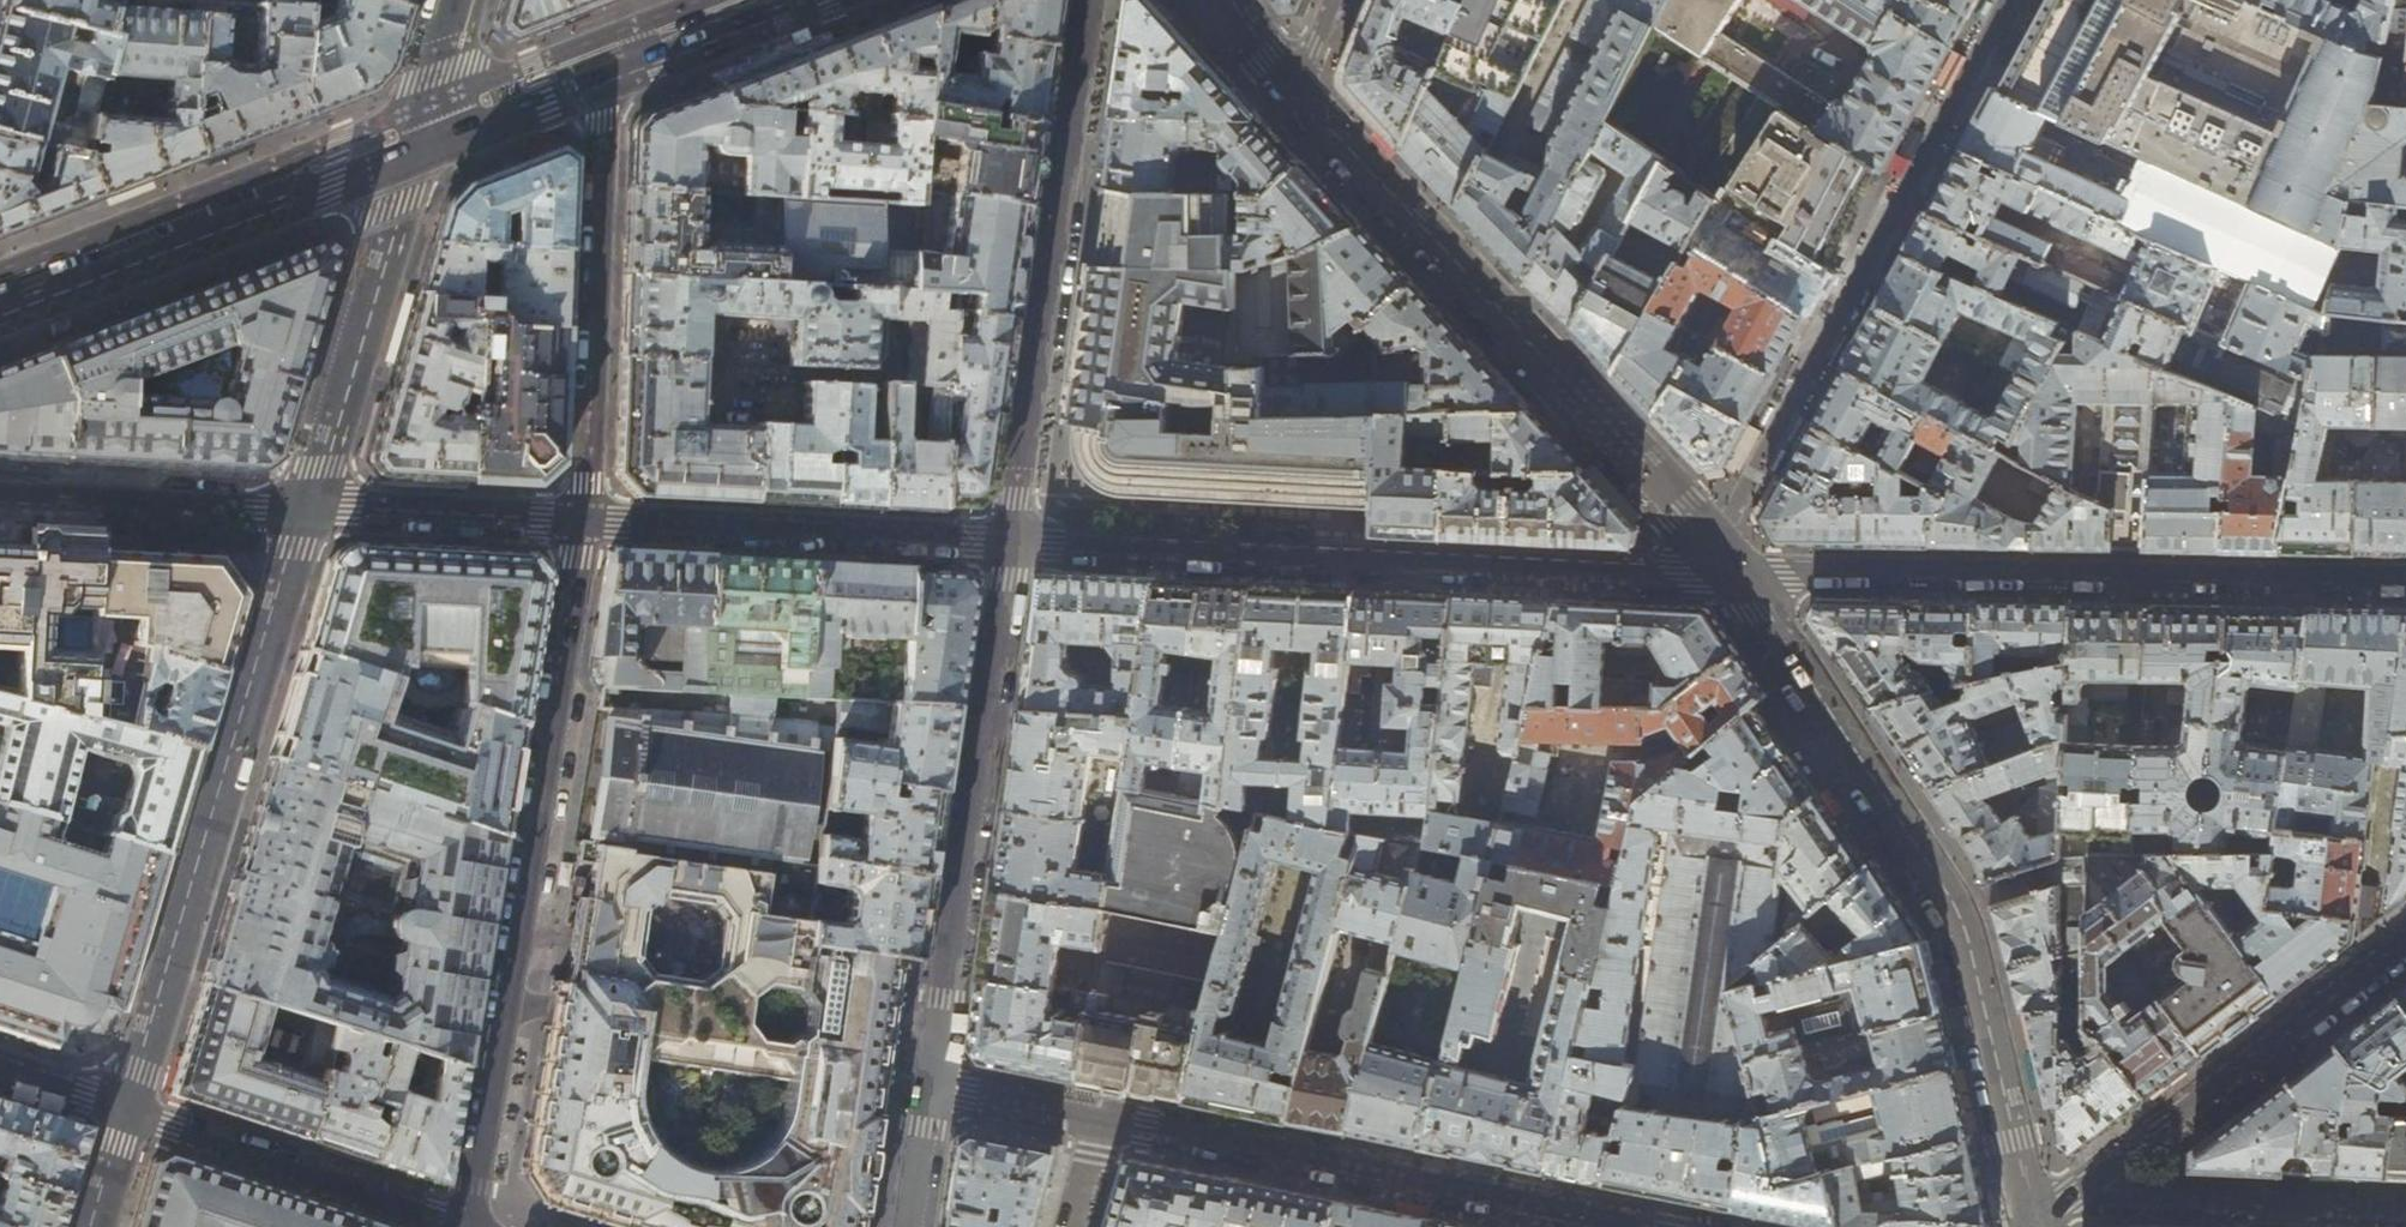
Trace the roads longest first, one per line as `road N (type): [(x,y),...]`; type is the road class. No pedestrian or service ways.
road 1 (tertiary): [(2029,1221),(1957,910),(1730,571)]
road 2 (residential): [(1014,543),(1730,571)]
road 3 (residential): [(468,1226),(588,522)]
road 4 (residential): [(1730,571),(2405,583)]
road 5 (tertiary): [(1730,571),(1297,87)]
road 6 (tertiary): [(303,507),(128,1110)]
road 7 (residential): [(1644,1226),(1105,1123)]
road 8 (residential): [(1014,543),(929,1085)]
road 9 (residential): [(1086,0),(1014,543)]
road 10 (residential): [(588,522),(605,79)]
road 11 (secondary): [(0,314),(409,153)]
road 12 (residential): [(588,522),(1014,543)]
road 13 (residential): [(2083,1190),(2405,943)]
road 14 (tertiary): [(409,153),(402,207),(303,507)]
road 15 (residential): [(465,1226),(128,1110)]
road 16 (residential): [(2083,1190),(2405,1209)]
road 17 (residential): [(303,507),(0,493)]
road 18 (residential): [(588,522),(303,507)]
road 19 (secondary): [(605,79),(809,0)]
road 20 (secondary): [(409,153),(605,79)]
road 21 (residential): [(1105,1123),(929,1085)]
road 22 (tertiary): [(452,0),(409,153)]
road 23 (residential): [(929,1085),(909,1226)]
road 24 (residential): [(0,1070),(128,1110)]
road 25 (tertiary): [(128,1110),(94,1226)]

